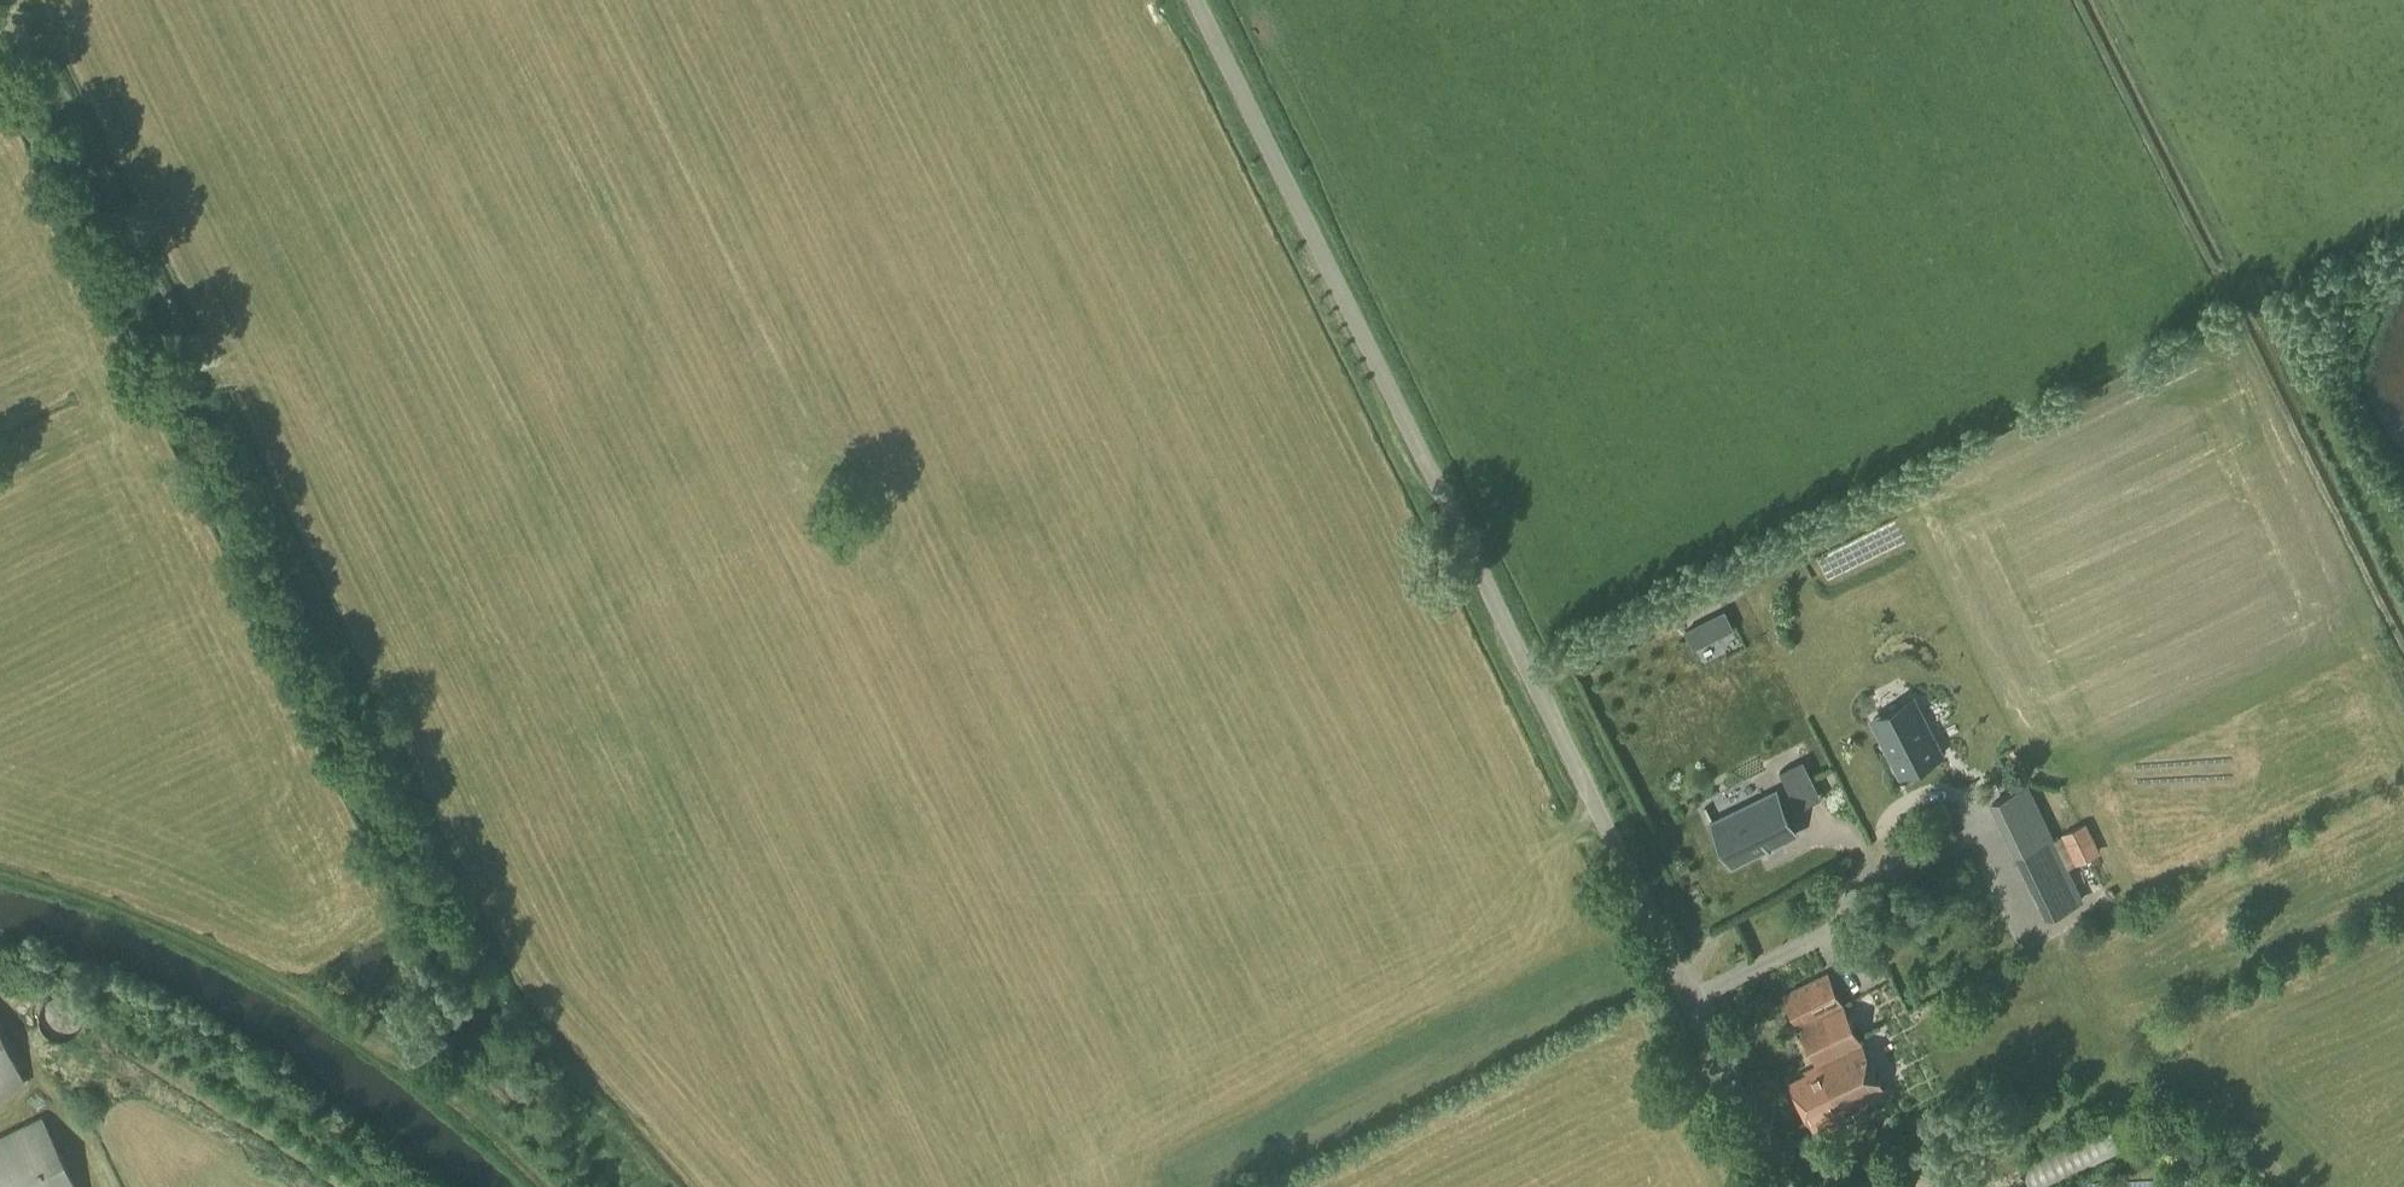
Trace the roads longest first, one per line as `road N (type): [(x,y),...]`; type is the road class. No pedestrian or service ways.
road 1 (unclassified): [(1778,1186),(1194,0)]

